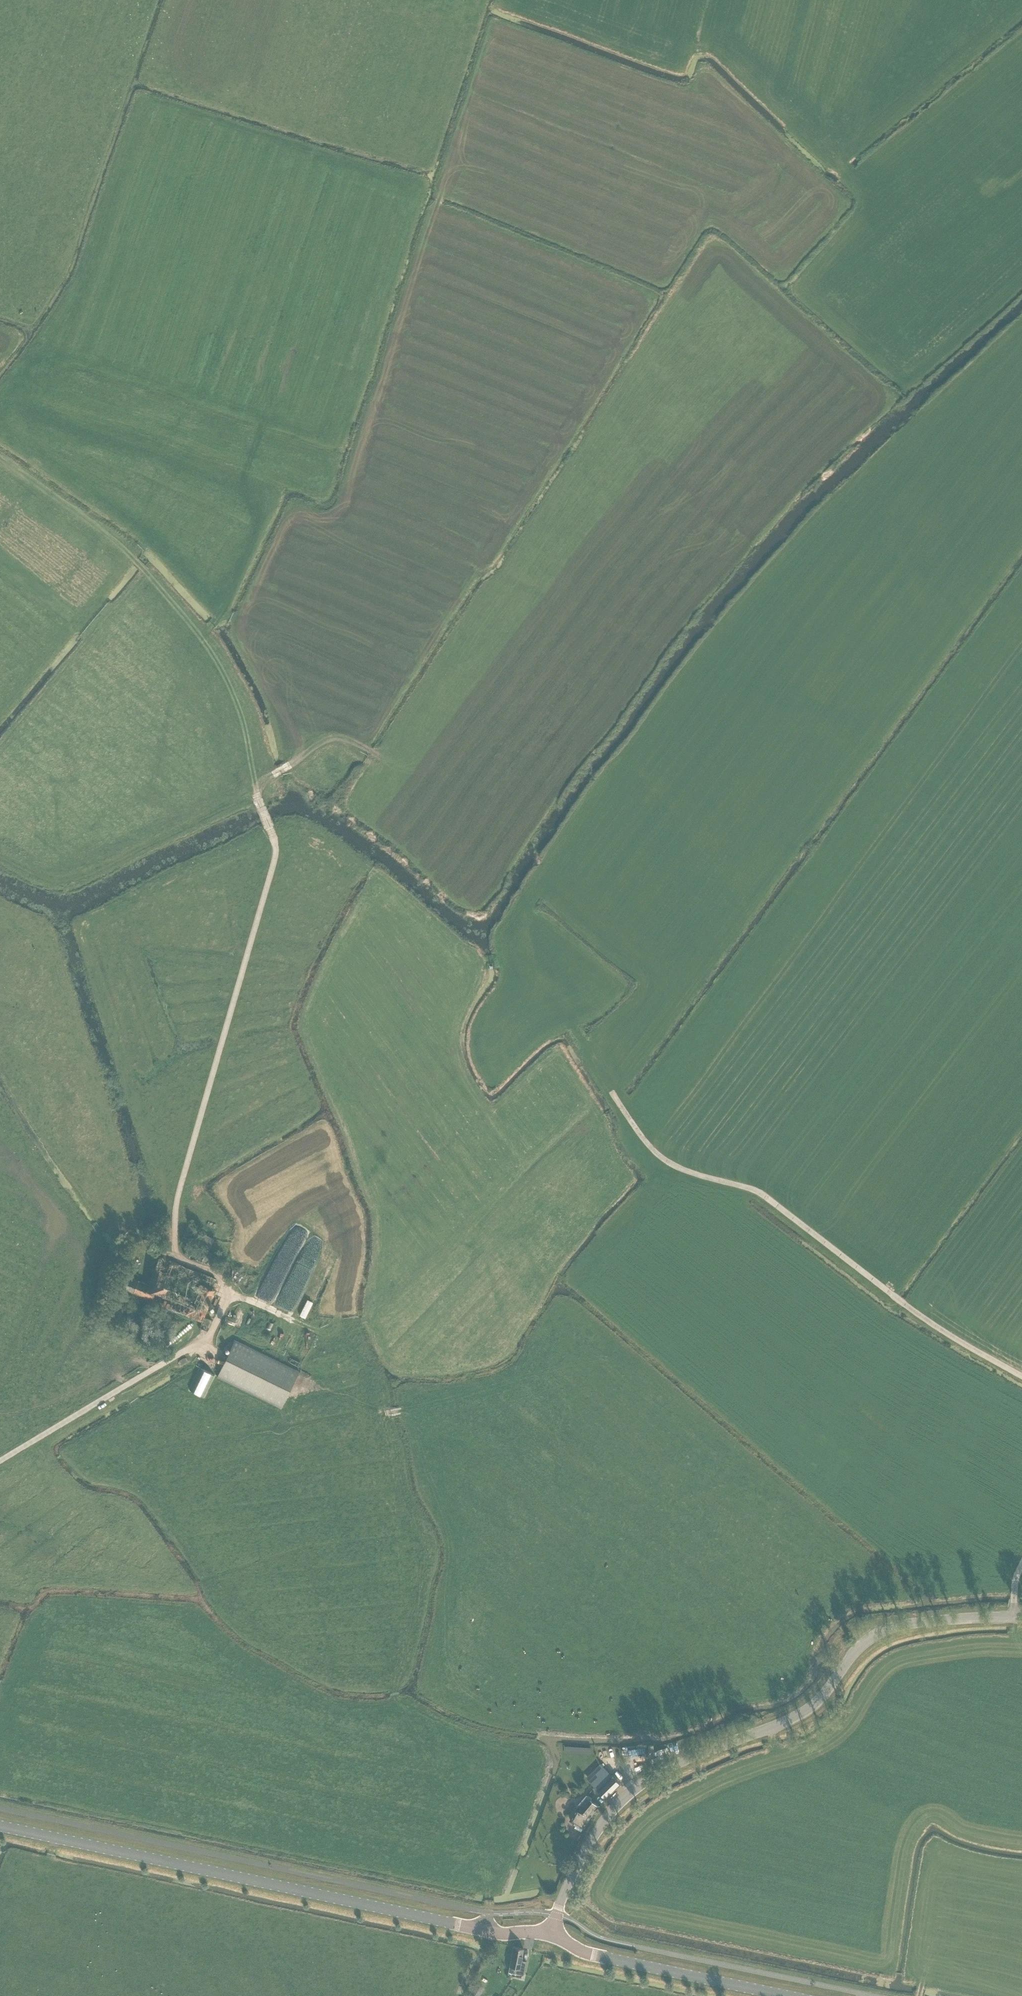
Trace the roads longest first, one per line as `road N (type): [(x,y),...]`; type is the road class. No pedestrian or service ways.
road 1 (tertiary): [(552,1935),(574,1871),(603,1824),(639,1790),(687,1759),(799,1715),(859,1649),(895,1628),(1021,1619)]
road 2 (tertiary): [(552,1935),(461,1926),(0,1827)]
road 3 (tertiary): [(786,1995),(591,1955),(552,1935)]

